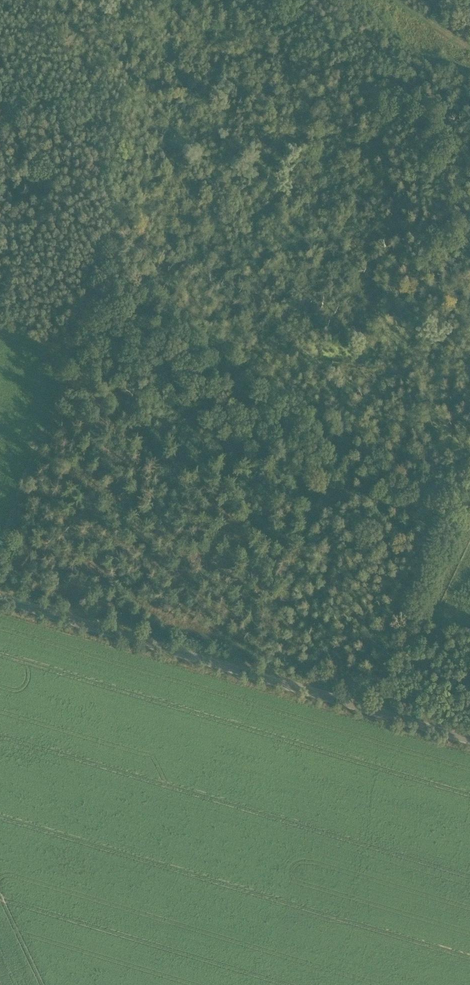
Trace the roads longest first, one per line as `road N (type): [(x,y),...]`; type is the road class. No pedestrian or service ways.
road 1 (unclassified): [(469,738),(0,595)]

